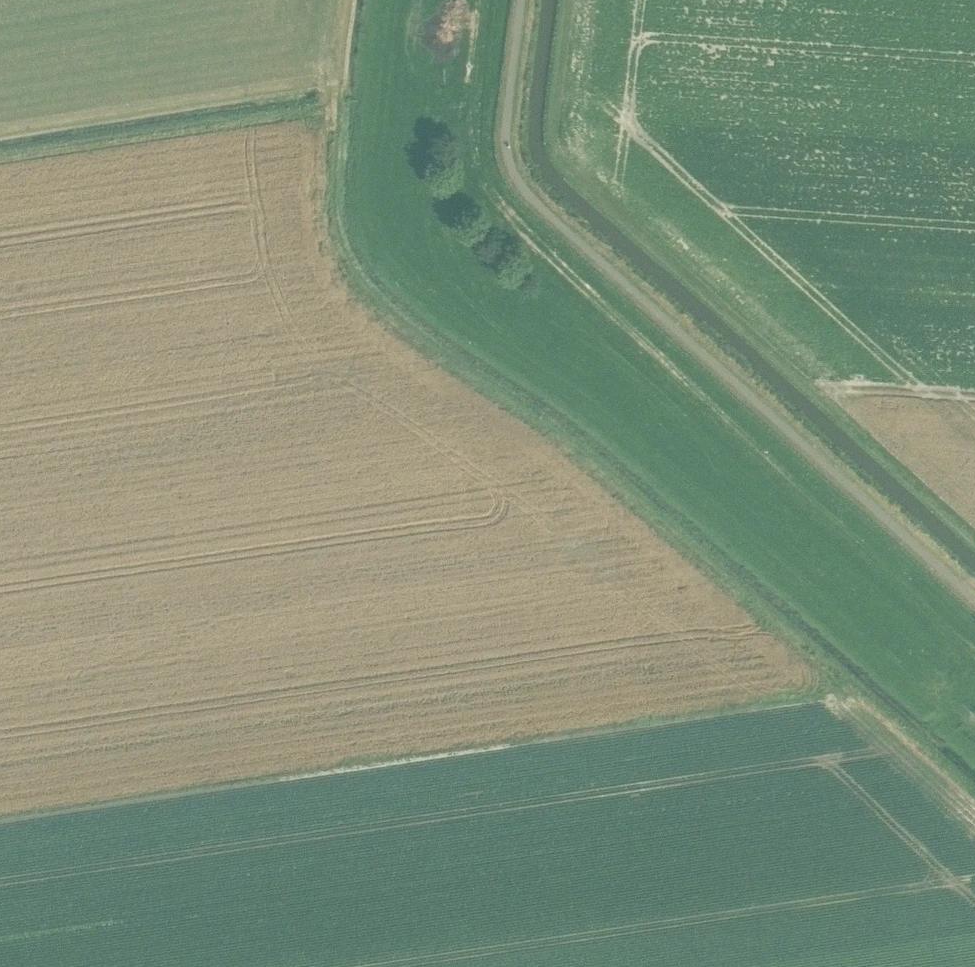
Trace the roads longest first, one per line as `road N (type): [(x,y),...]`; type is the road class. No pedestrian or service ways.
road 1 (track): [(481,0),(470,114),(477,163),(499,207),(974,658)]

